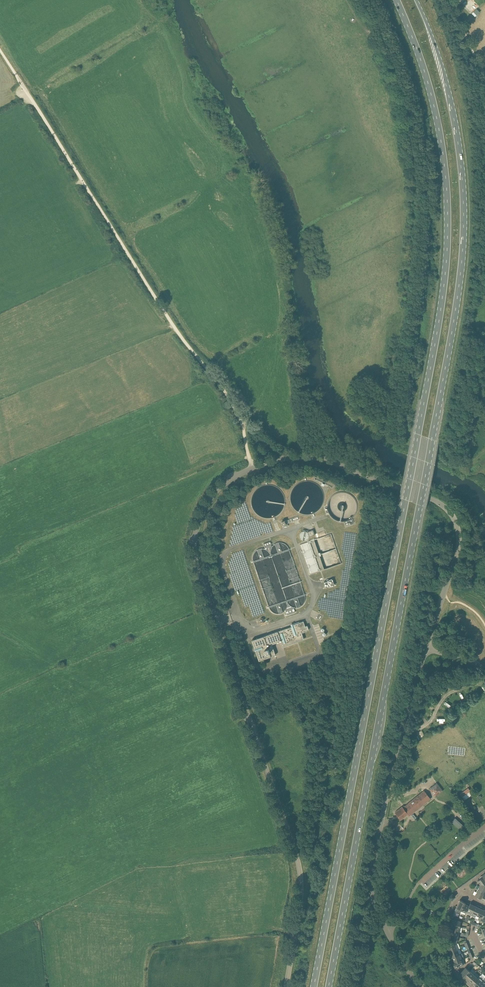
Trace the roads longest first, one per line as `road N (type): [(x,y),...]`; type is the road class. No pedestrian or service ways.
road 1 (primary): [(397,0),(435,108),(448,244),(314,986)]
road 2 (primary): [(329,986),(464,254),(456,129),(415,0)]
road 3 (unclassified): [(286,986),(300,897),(296,866),(192,548),(213,492),(254,465)]
road 4 (track): [(0,50),(170,322),(236,410),(254,465)]
road 5 (unclassified): [(426,648),(459,545),(448,509),(320,457),(254,465)]
road 6 (unclassified): [(386,930),(373,869),(426,648)]
road 7 (unclassified): [(386,930),(419,883),(484,827)]

